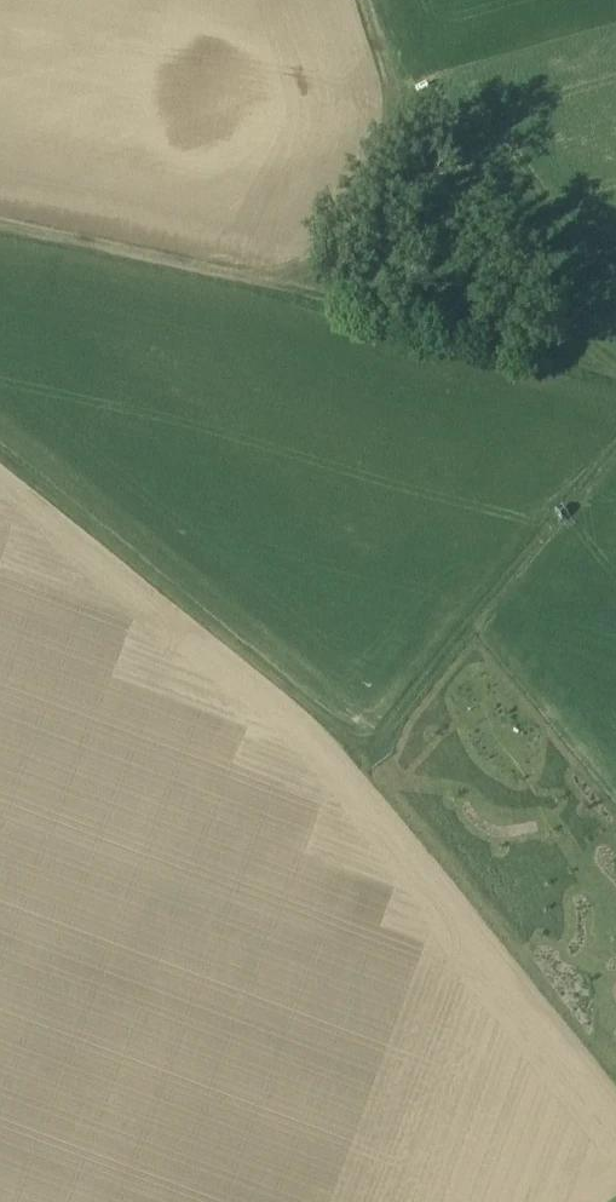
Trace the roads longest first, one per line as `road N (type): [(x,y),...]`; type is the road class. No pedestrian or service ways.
road 1 (track): [(615,1049),(415,789),(363,742),(615,453)]
road 2 (track): [(0,435),(363,742)]
road 3 (track): [(615,381),(290,289)]
road 4 (track): [(290,289),(405,115),(366,0)]
road 5 (track): [(595,373),(405,115)]
road 6 (track): [(290,289),(0,229)]

